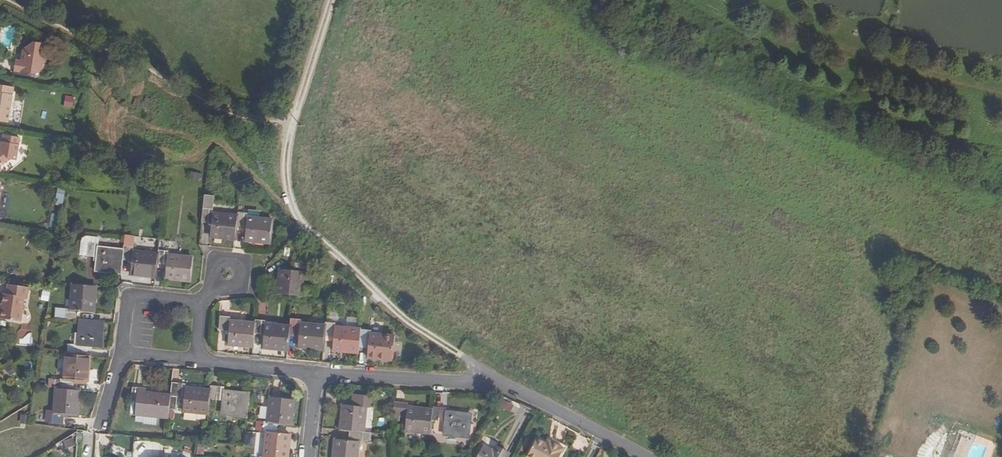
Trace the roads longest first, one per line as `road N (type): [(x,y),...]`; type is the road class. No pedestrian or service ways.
road 1 (residential): [(505,388),(414,327),(294,217),(284,194),(285,144),(329,0)]
road 2 (residential): [(505,388),(315,372)]
road 3 (residential): [(636,456),(505,388)]
road 4 (residential): [(197,304),(125,297),(119,354)]
road 5 (residential): [(315,372),(192,361)]

